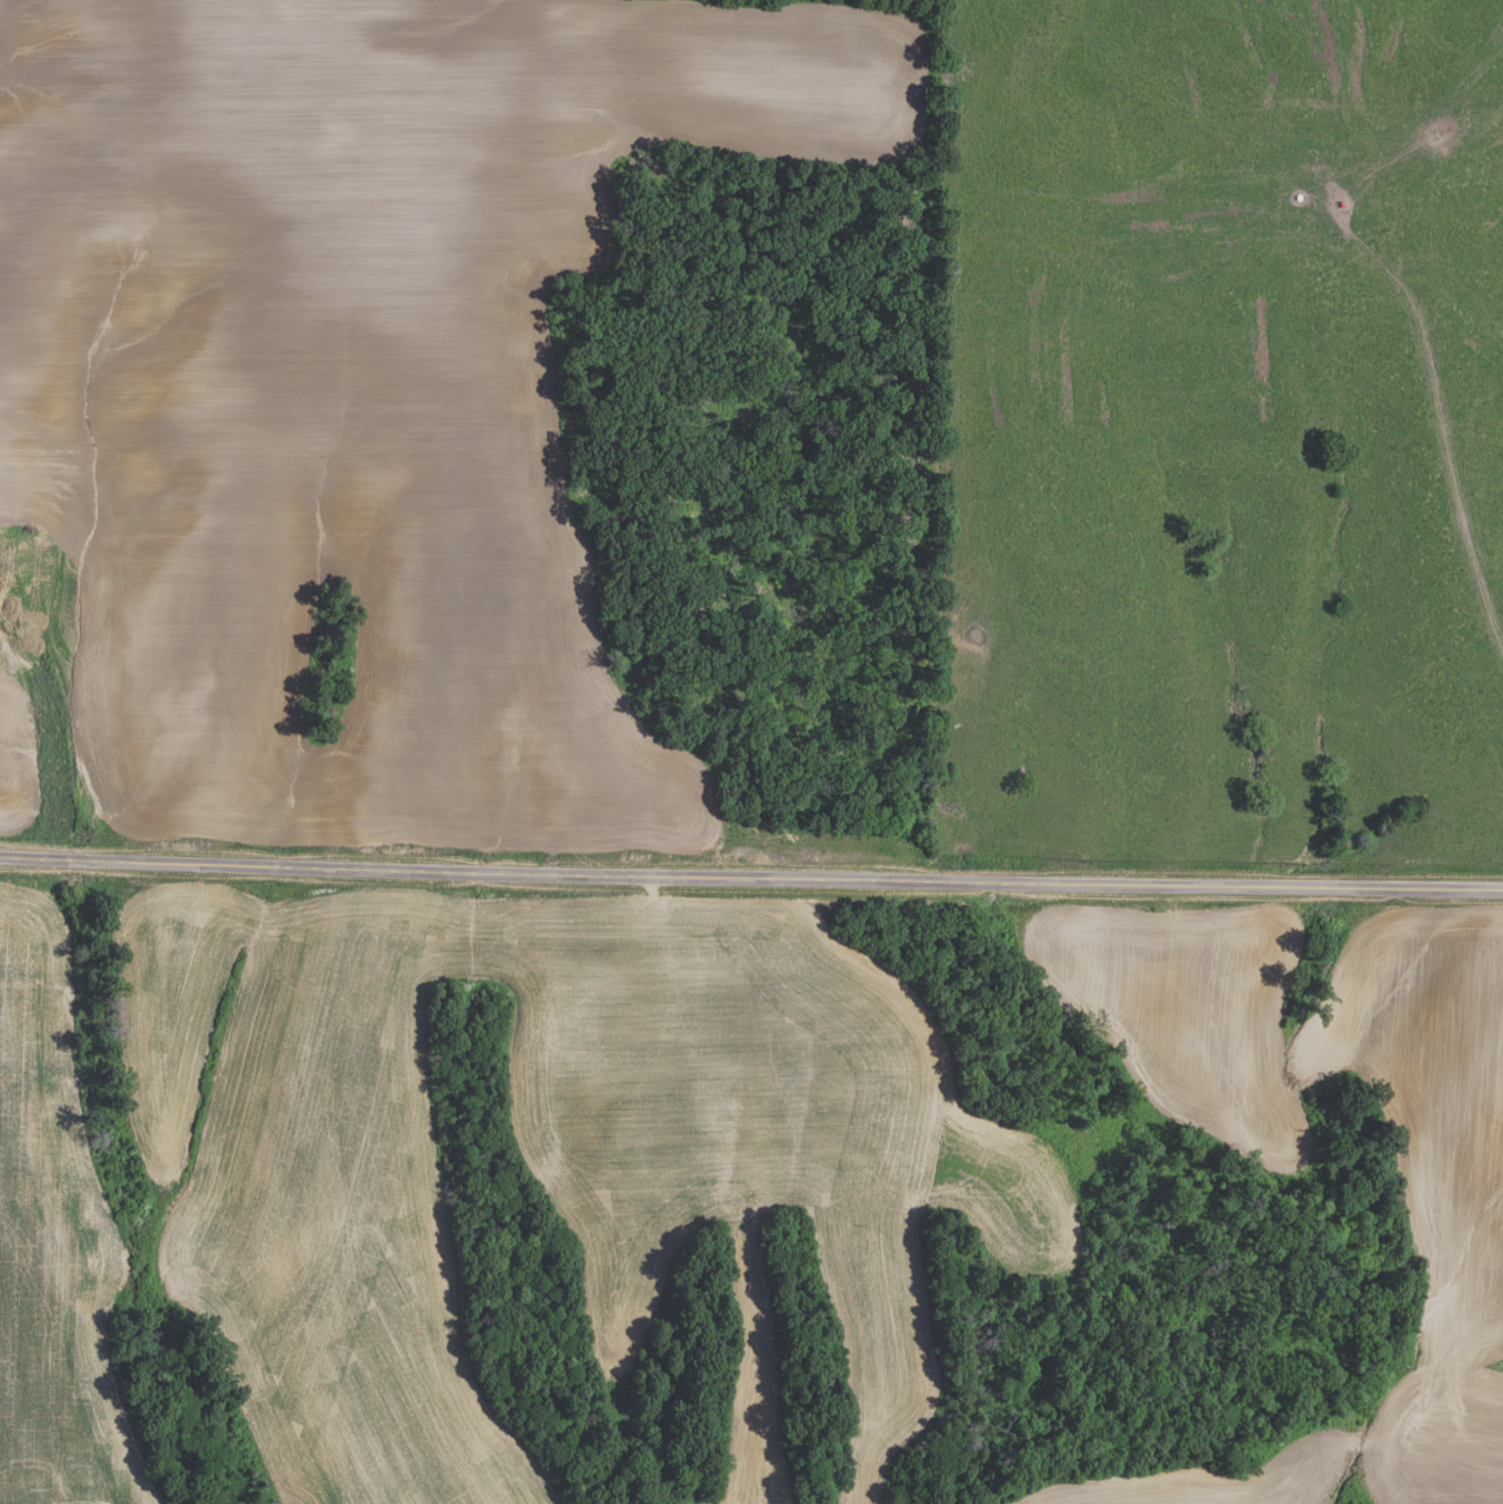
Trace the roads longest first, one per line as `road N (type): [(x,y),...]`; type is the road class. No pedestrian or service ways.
road 1 (residential): [(1502,890),(748,884),(0,864)]

